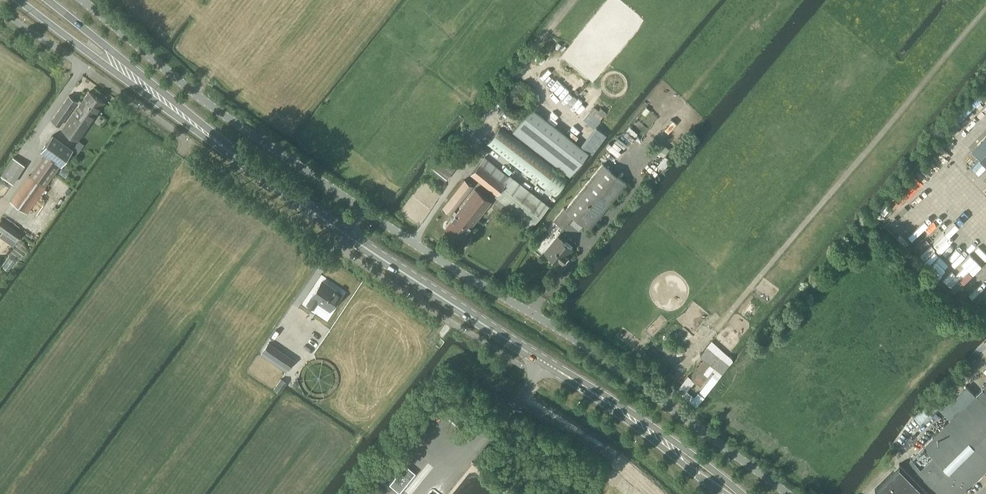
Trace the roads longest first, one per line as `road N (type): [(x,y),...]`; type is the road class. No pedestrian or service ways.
road 1 (track): [(659,399),(985,10)]
road 2 (residential): [(787,493),(548,322),(366,212)]
road 3 (residential): [(366,212),(229,118),(84,0)]
road 4 (residential): [(348,236),(338,249),(439,316),(537,375),(545,362)]
road 5 (secondary): [(18,0),(227,150)]
road 6 (secondary): [(545,362),(348,236)]
road 7 (secondary): [(227,150),(48,0)]
road 8 (residential): [(0,10),(189,143)]
road 9 (secondary): [(742,493),(583,386)]
road 10 (secondary): [(583,386),(719,493)]
road 11 (secondary): [(348,236),(227,150)]

